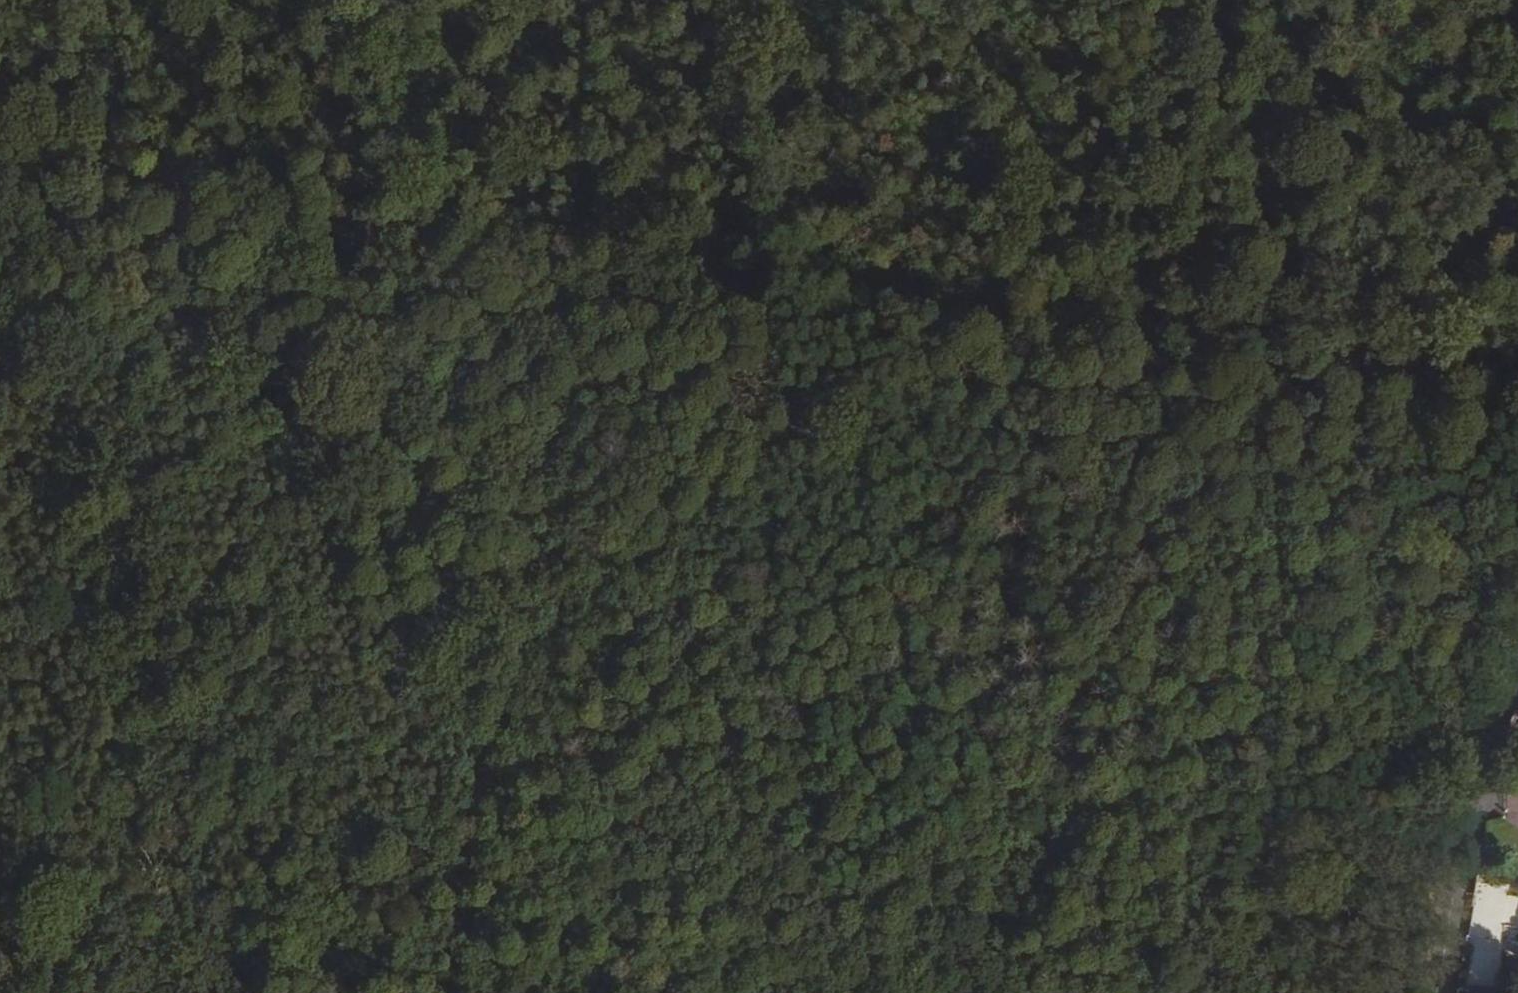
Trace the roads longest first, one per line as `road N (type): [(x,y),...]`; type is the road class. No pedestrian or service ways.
road 1 (residential): [(1452,992),(1487,737),(1517,667)]

